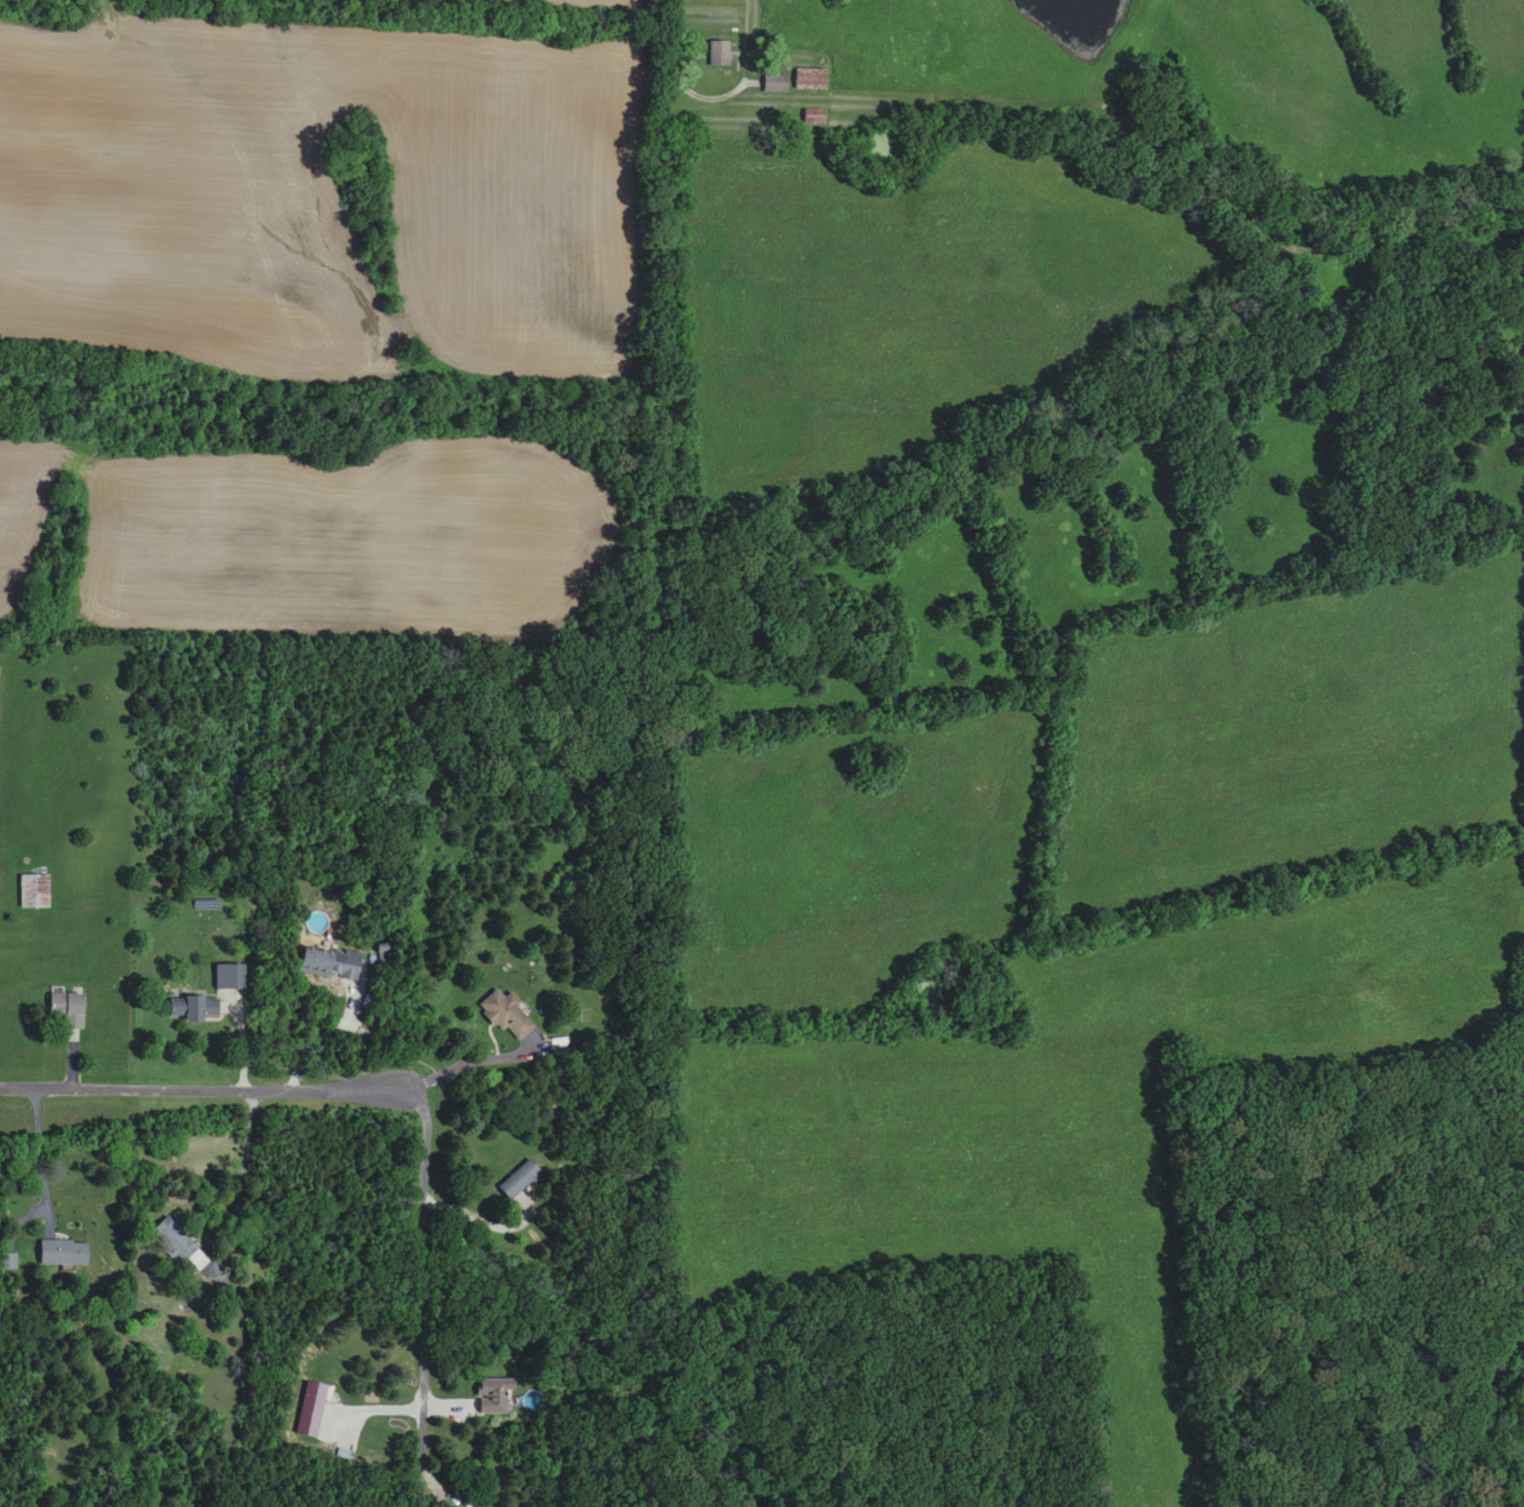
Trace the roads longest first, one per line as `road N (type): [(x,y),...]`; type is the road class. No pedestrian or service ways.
road 1 (residential): [(0,1089),(297,1093),(417,1079),(427,1444),(430,1467),(462,1506)]

